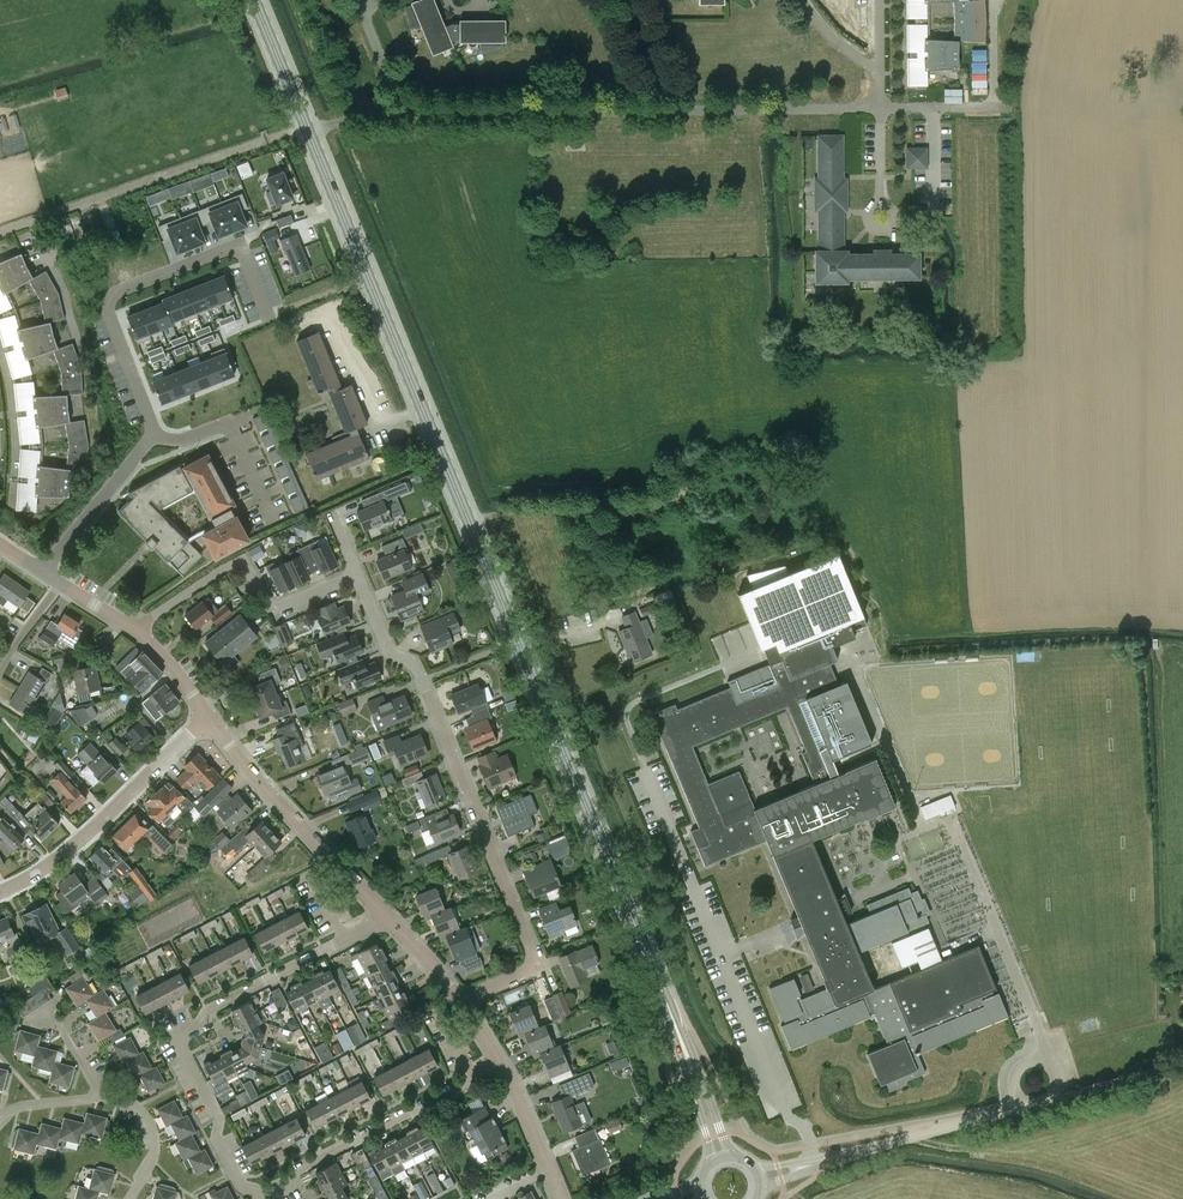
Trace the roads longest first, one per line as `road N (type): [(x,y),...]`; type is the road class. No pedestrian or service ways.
road 1 (secondary): [(664,996),(255,0)]
road 2 (residential): [(461,1000),(538,967),(414,666),(388,654),(356,576)]
road 3 (residential): [(260,1191),(241,1185),(215,1138),(217,1119),(181,1049),(184,1034),(210,1011),(386,919)]
road 4 (residential): [(151,435),(108,315),(116,293),(241,245),(269,317)]
road 5 (residential): [(0,895),(85,837),(207,717)]
road 6 (residential): [(137,632),(242,560),(274,608),(356,576)]
road 7 (residential): [(260,1191),(500,1061)]
road 8 (residential): [(386,919),(257,783),(207,717)]
road 9 (residential): [(129,1198),(154,1152),(153,1131),(134,1105),(117,1098),(32,1104),(0,1117)]
road 10 (unclassified): [(820,1163),(1029,1104)]
road 11 (residential): [(151,435),(178,440),(225,422),(272,521)]
road 12 (secondary): [(735,1156),(664,996)]
road 13 (residential): [(46,573),(151,435)]
road 14 (secondary): [(664,996),(710,1163)]
road 15 (residential): [(562,1198),(500,1061)]

